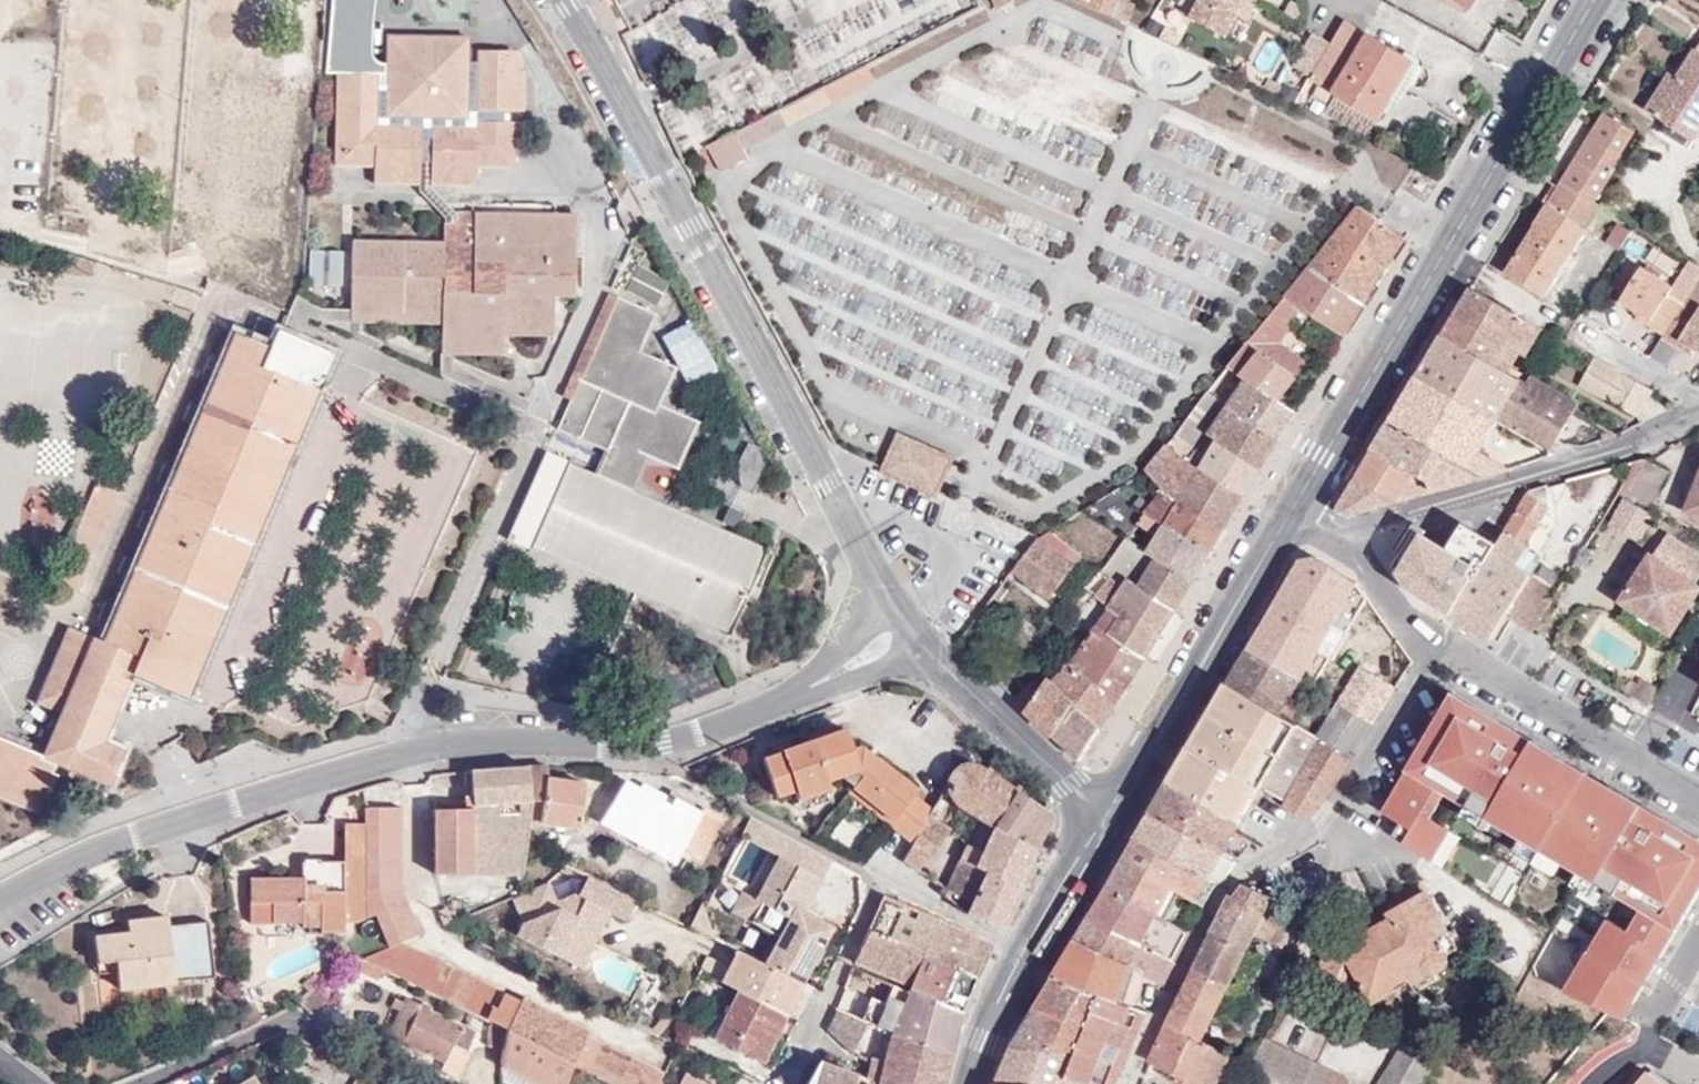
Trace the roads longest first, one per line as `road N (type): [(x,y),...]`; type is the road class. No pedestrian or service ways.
road 1 (tertiary): [(0,907),(254,793),(345,765),(452,743),(663,741),(730,724),(917,635)]
road 2 (tertiary): [(917,635),(566,0)]
road 3 (primary): [(1295,506),(1591,0)]
road 4 (residential): [(1131,1083),(1228,880),(1321,828),(1446,641)]
road 5 (residential): [(788,1083),(880,876),(1031,953)]
road 6 (unclassified): [(1351,532),(1606,456),(1698,411)]
road 7 (primary): [(1107,816),(1295,506)]
road 8 (residential): [(1446,641),(1698,790)]
road 9 (residential): [(139,1083),(294,1017),(392,1083)]
road 10 (tertiary): [(1107,816),(930,658),(917,635)]
road 11 (primary): [(1031,953),(1107,816)]
road 12 (residential): [(1446,641),(1356,567),(1351,532)]
road 13 (primary): [(970,1083),(1031,953)]

